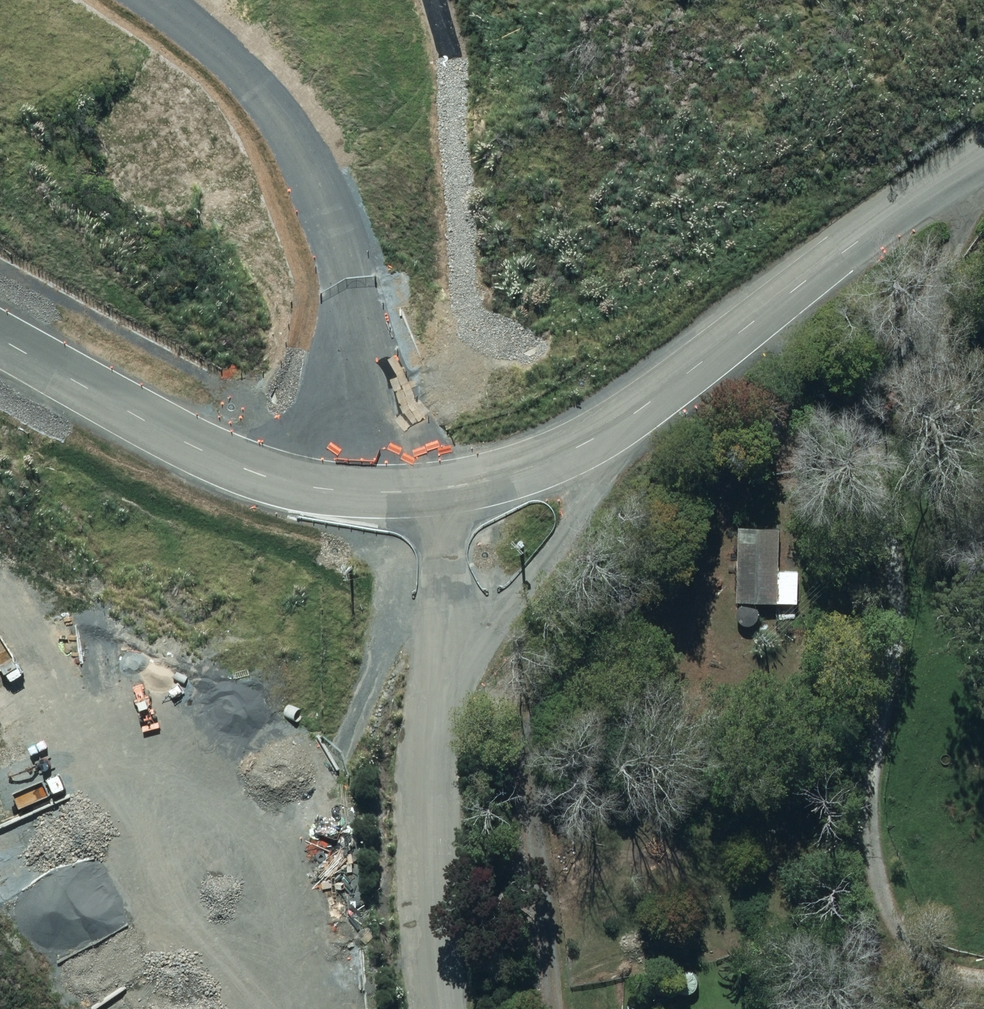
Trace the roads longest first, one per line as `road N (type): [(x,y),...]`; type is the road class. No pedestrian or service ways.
road 1 (residential): [(983,162),(856,236),(683,387),(553,468),(451,503),(313,500),(213,458),(0,339)]
road 2 (track): [(965,173),(906,459),(877,847),(888,923),(928,961),(983,984)]
road 3 (track): [(148,0),(256,66),(317,172),(346,277),(363,507)]
road 4 (track): [(451,503),(433,814),(443,1008)]
road 5 (track): [(683,387),(600,484),(497,631),(457,724),(433,814)]
road 6 (track): [(313,500),(380,536),(421,592),(440,714)]

